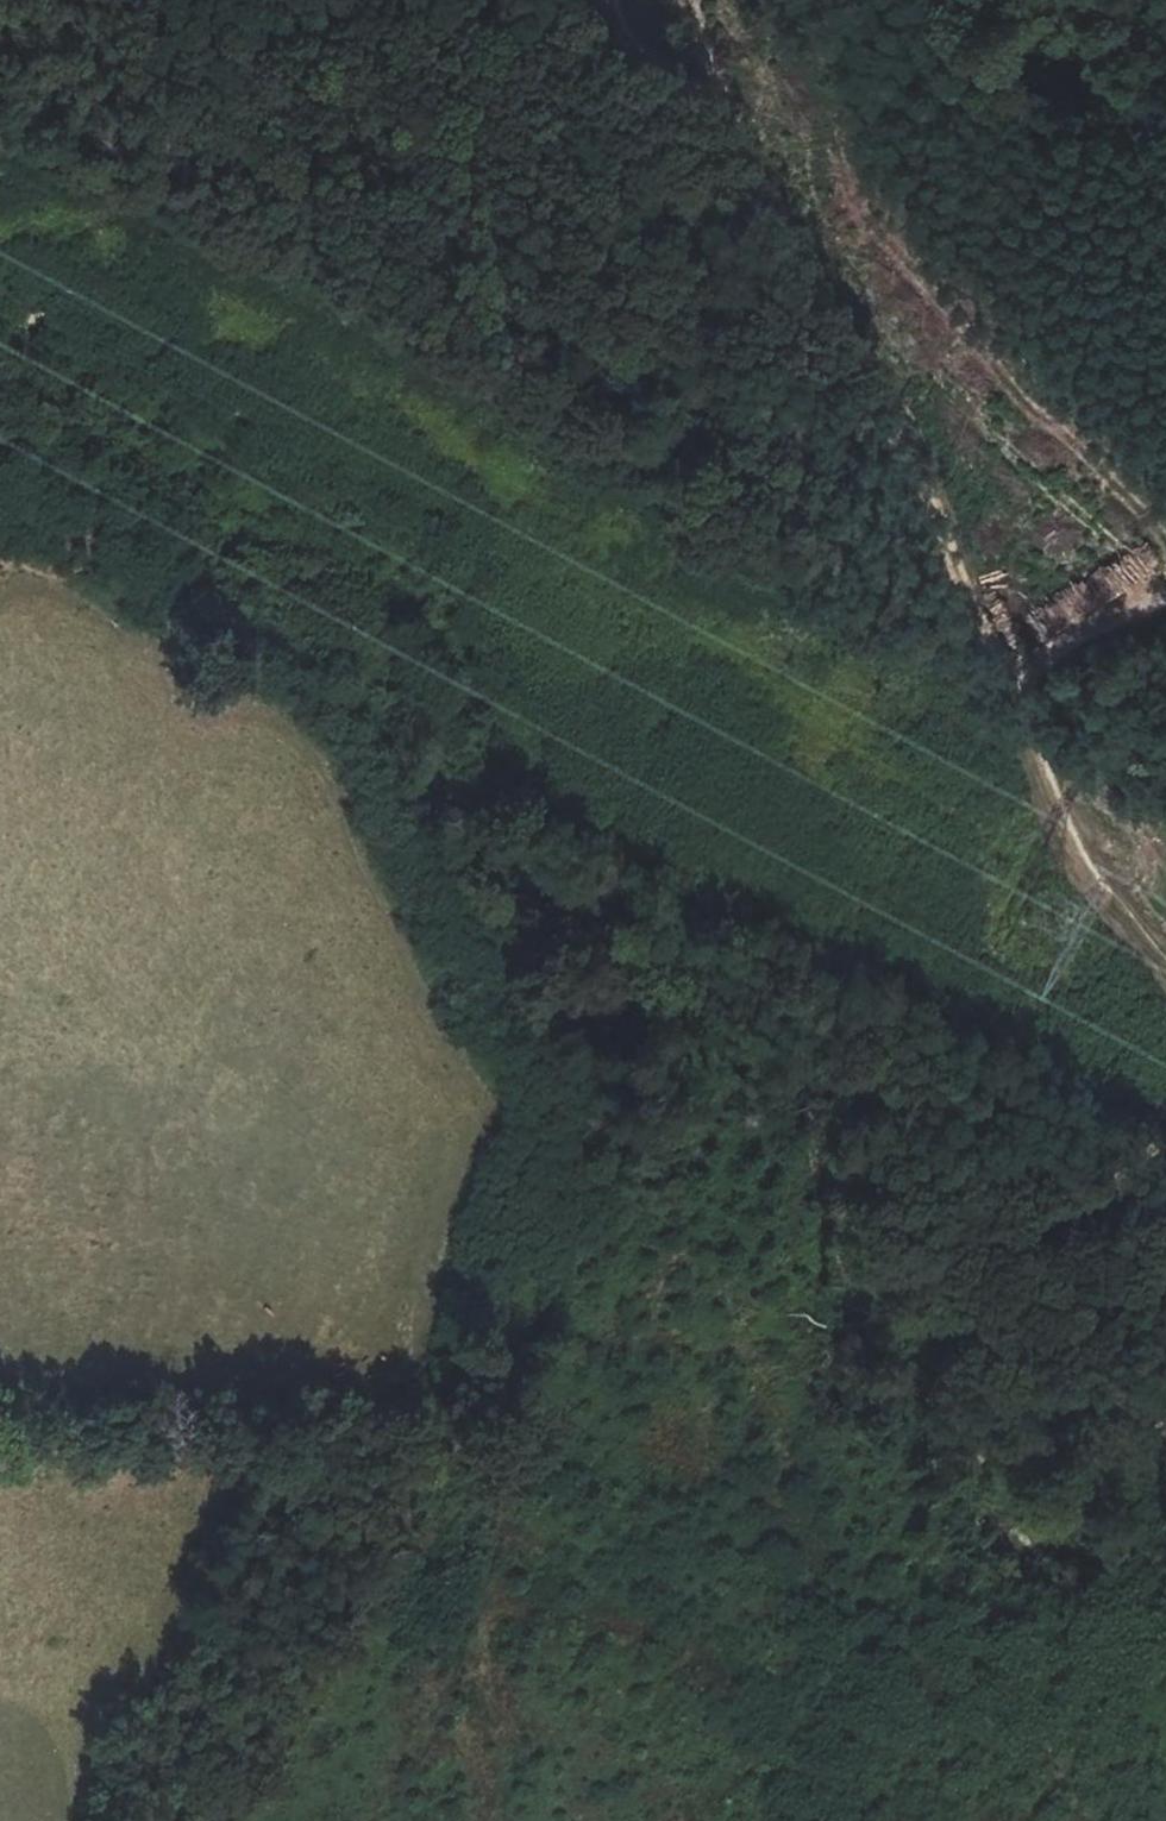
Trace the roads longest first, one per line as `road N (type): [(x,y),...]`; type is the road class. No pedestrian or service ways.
road 1 (track): [(1092,873),(1046,868),(829,730),(729,640)]
road 2 (track): [(1165,964),(1092,873),(1024,715),(1016,658)]
road 3 (track): [(1016,658),(1165,602)]

